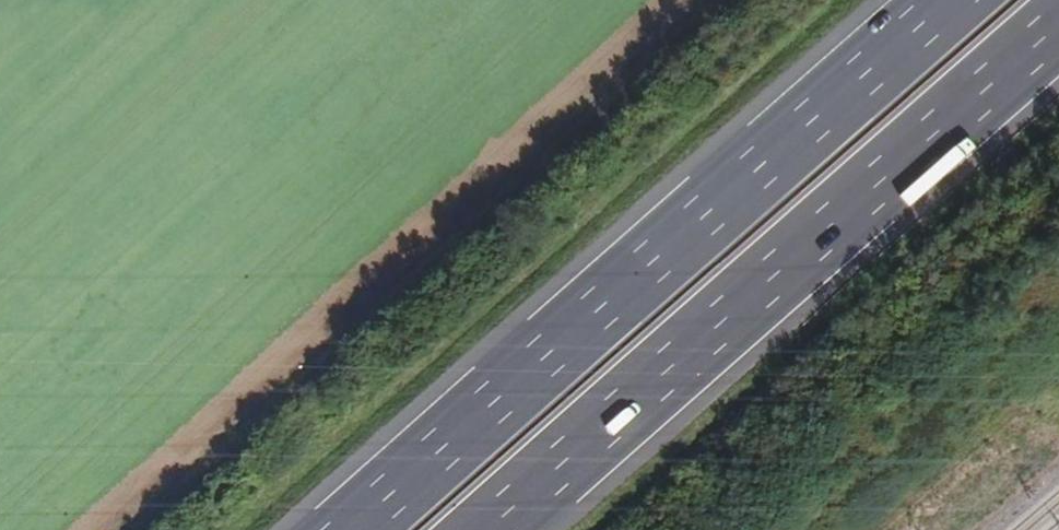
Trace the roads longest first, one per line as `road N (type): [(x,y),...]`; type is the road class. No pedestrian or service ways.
road 1 (motorway): [(946,0),(348,529)]
road 2 (motorway): [(491,529),(1058,28)]

